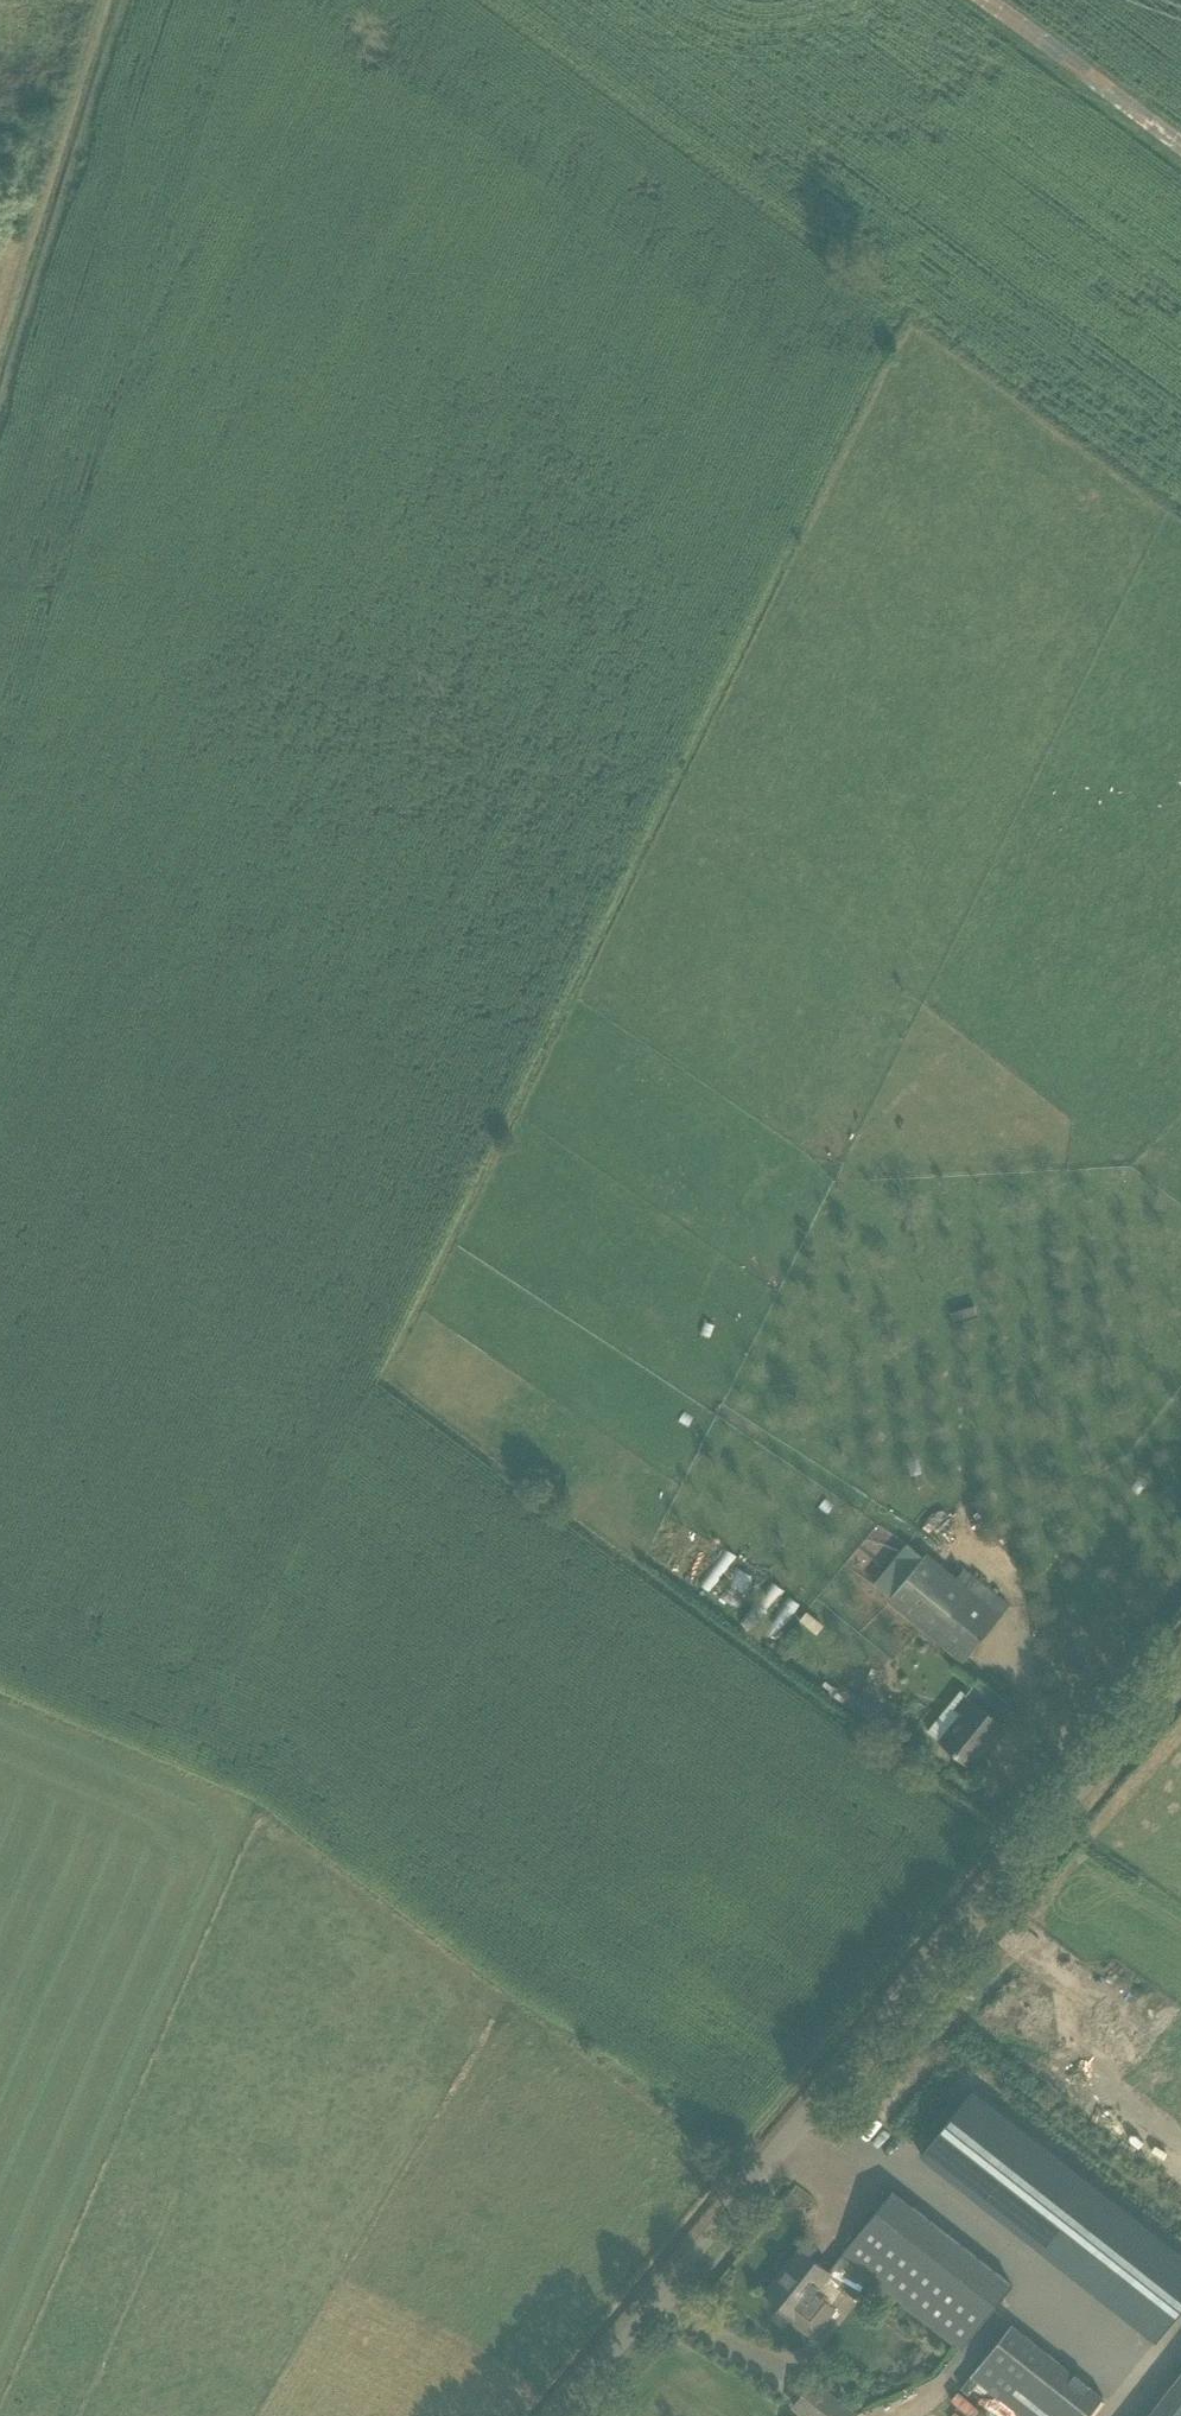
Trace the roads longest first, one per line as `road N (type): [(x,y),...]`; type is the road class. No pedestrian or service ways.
road 1 (unclassified): [(561,2415),(1180,1663)]

